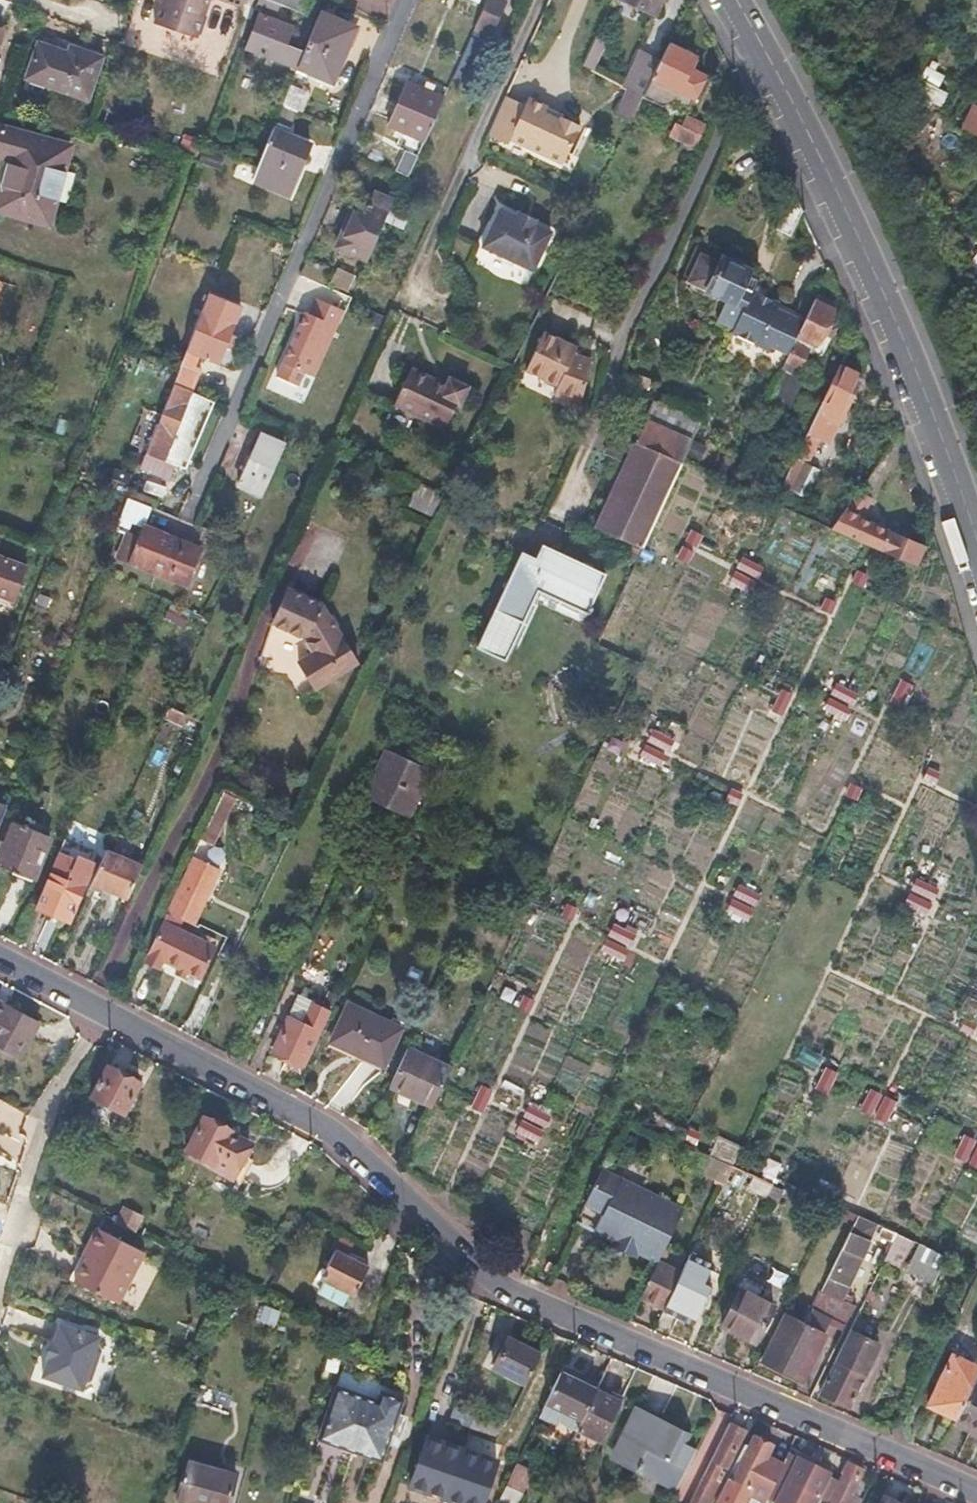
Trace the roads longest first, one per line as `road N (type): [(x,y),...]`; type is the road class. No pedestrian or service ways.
road 1 (residential): [(0,961),(326,1130),(368,1166),(417,1243),(462,1274),(976,1495)]
road 2 (residential): [(735,0),(872,268),(976,534)]
road 3 (residential): [(404,0),(190,517)]

